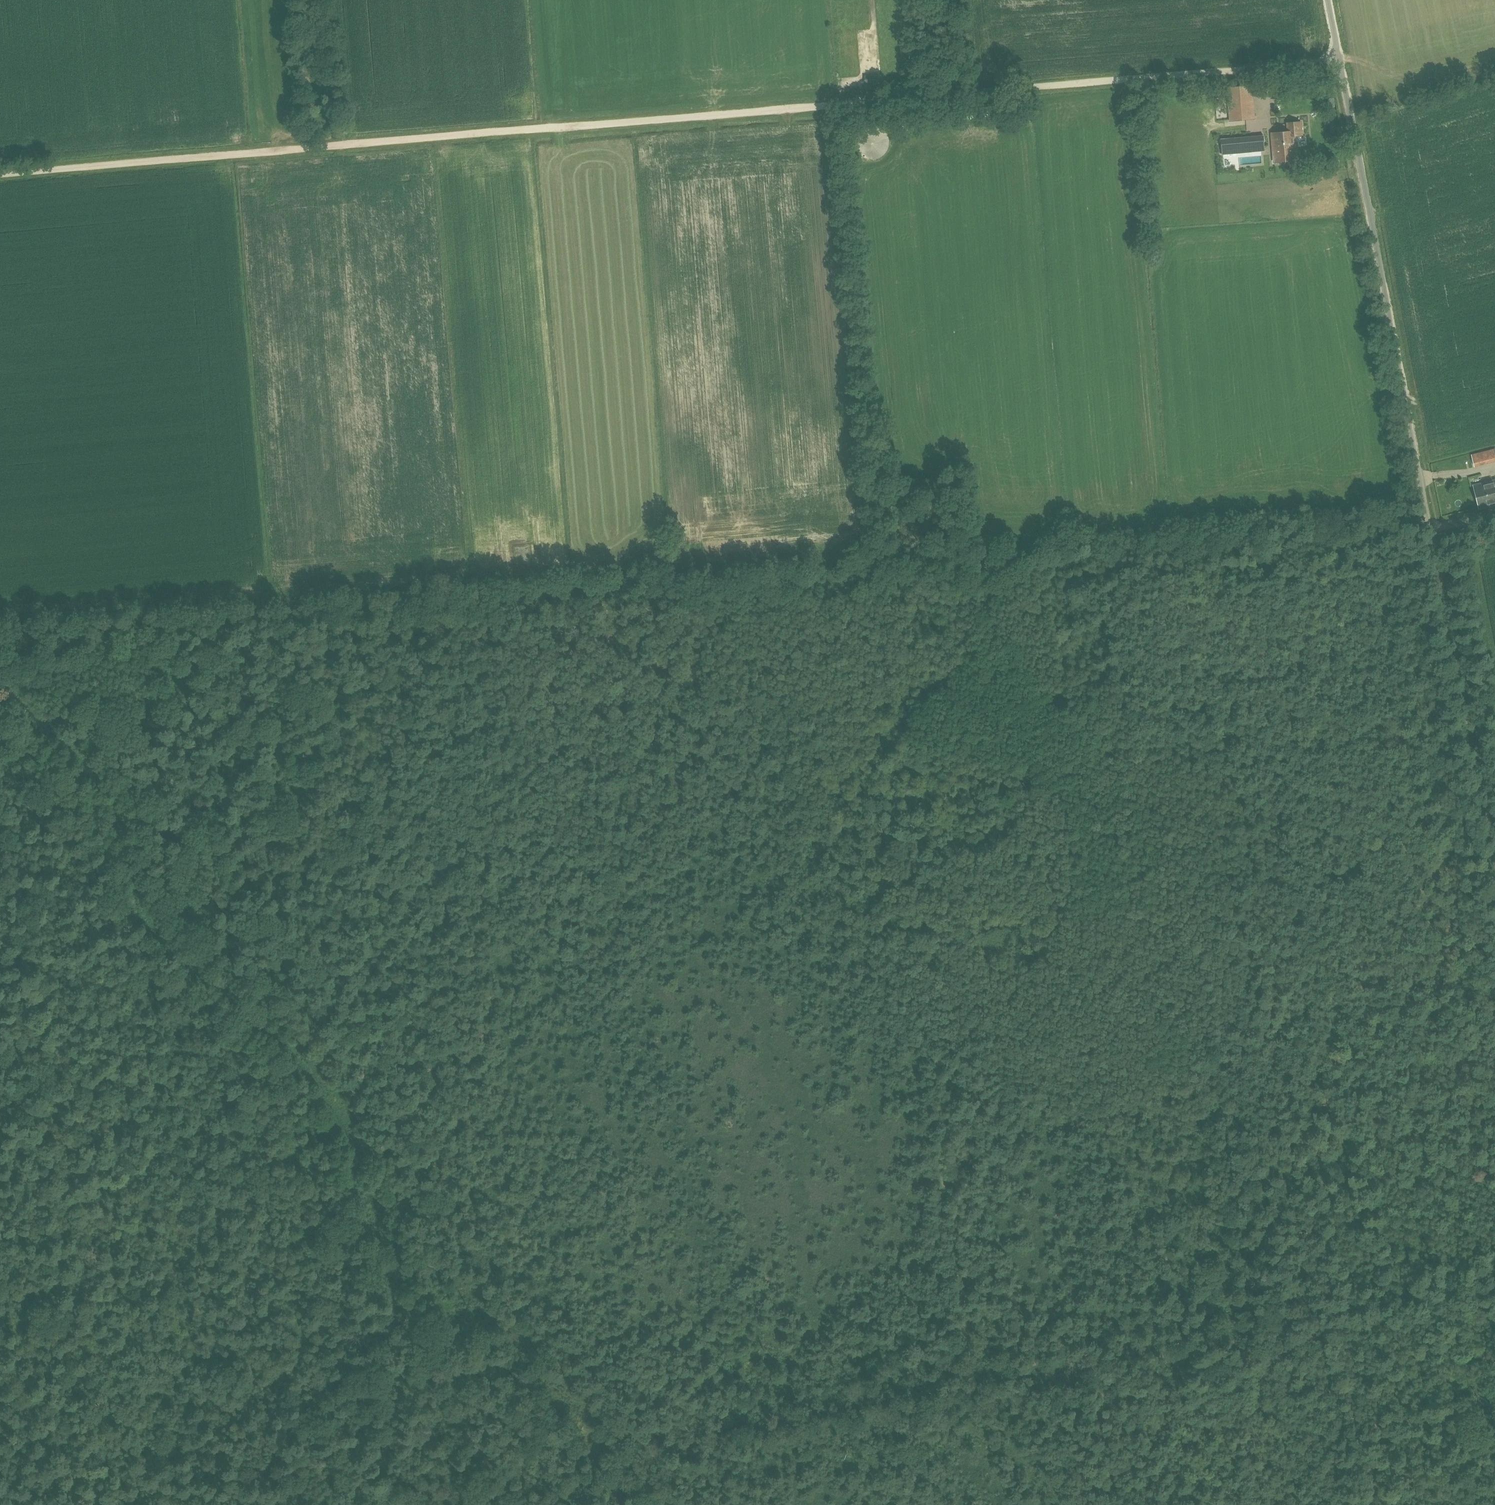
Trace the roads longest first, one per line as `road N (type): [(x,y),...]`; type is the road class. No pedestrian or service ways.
road 1 (track): [(1340,61),(0,173)]
road 2 (track): [(1428,520),(1335,37)]
road 3 (track): [(1494,851),(1428,520)]

